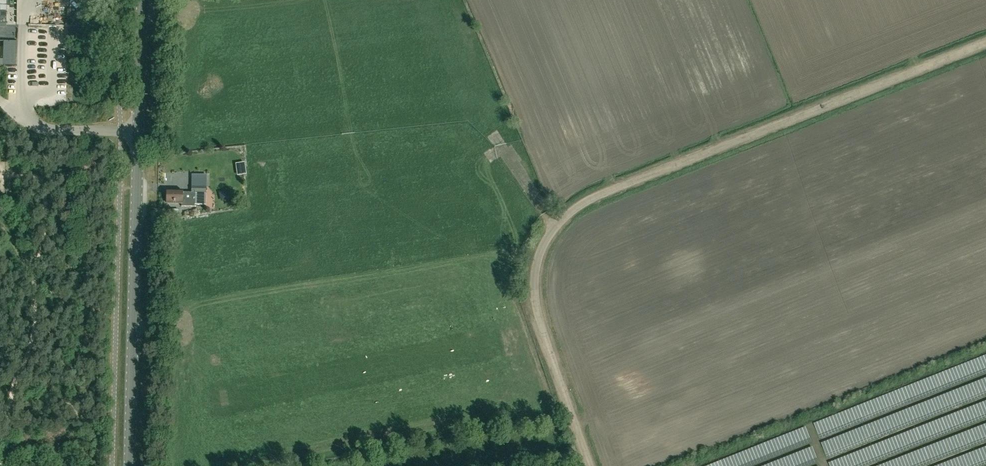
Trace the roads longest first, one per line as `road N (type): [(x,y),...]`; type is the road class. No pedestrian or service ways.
road 1 (unclassified): [(590,465),(534,297),(541,248),(557,224),(611,190),(985,43)]
road 2 (secondary): [(129,465),(141,0)]

